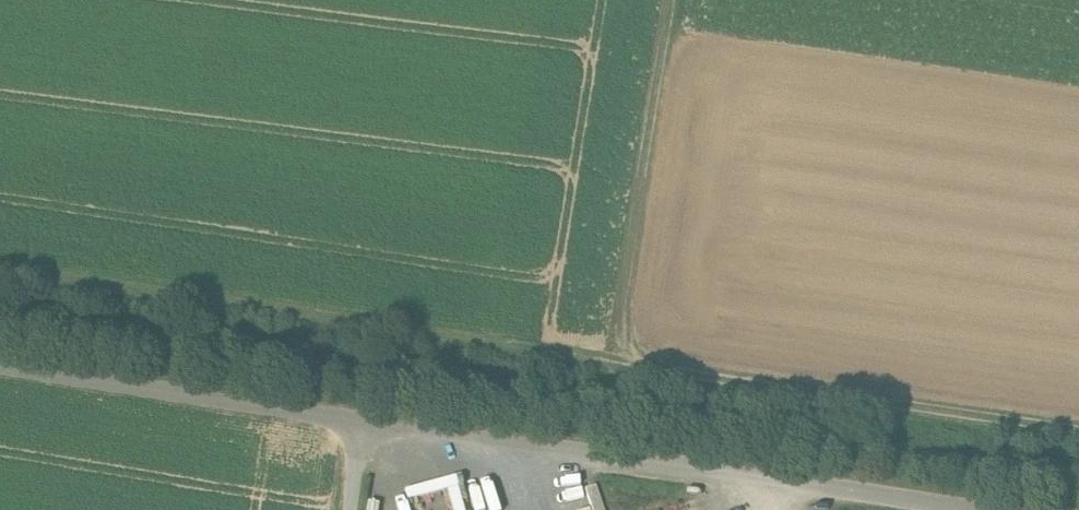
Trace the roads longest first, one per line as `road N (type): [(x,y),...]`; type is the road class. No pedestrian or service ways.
road 1 (unclassified): [(987,509),(0,361)]
road 2 (track): [(685,0),(630,353),(0,269)]
road 3 (track): [(630,353),(1078,423)]

